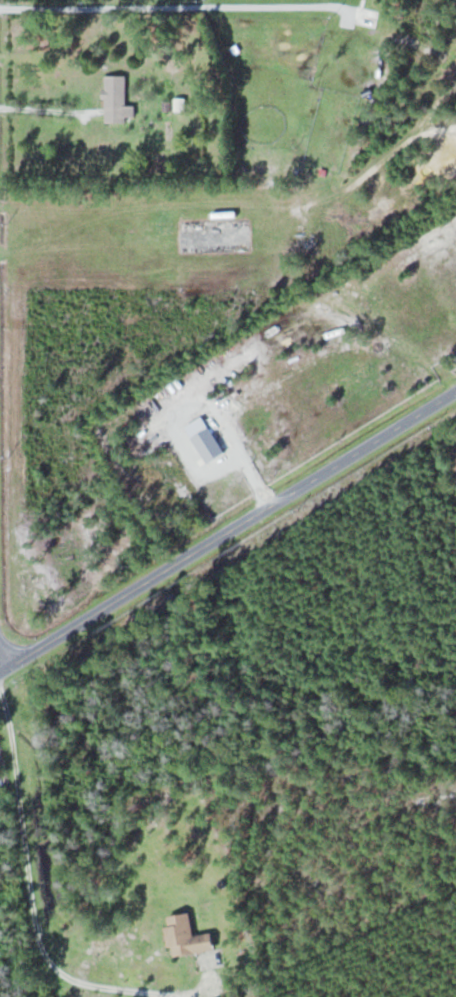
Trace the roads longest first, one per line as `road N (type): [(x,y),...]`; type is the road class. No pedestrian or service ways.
road 1 (residential): [(0,663),(455,383)]

